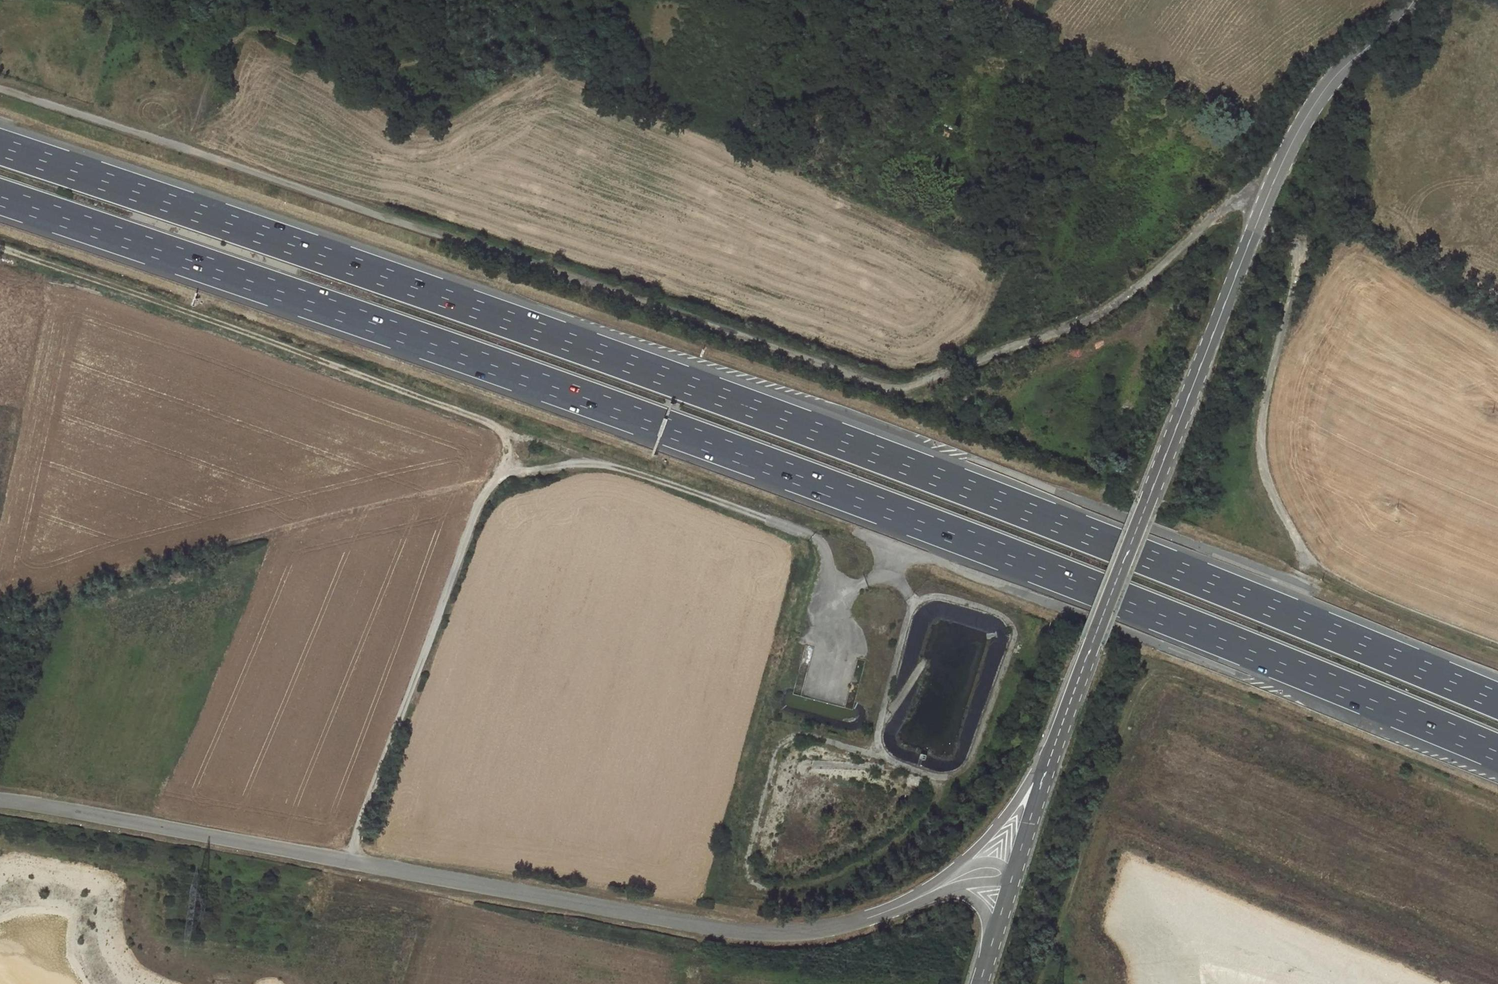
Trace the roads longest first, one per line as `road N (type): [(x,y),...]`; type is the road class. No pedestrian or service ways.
road 1 (motorway): [(0,197),(760,462),(1497,753)]
road 2 (motorway): [(1497,700),(778,417),(0,146)]
road 3 (track): [(0,86),(891,389),(1099,316),(1231,203),(1272,186)]
road 4 (track): [(0,248),(822,541)]
road 5 (secondary): [(1415,0),(1320,97),(1272,186),(1043,770)]
road 6 (track): [(1037,983),(1142,683),(1153,672),(1497,805)]
road 7 (unclassified): [(345,858),(784,935),(859,925),(944,883)]
road 8 (track): [(1261,212),(1302,256),(1263,400),(1262,449),(1294,534),(1321,567),(1372,595),(1497,643)]
road 9 (track): [(599,460),(505,475),(486,490),(345,858)]
road 10 (track): [(647,73),(668,93),(749,128),(802,164),(991,234),(1014,251),(1010,348)]
road 11 (track): [(206,156),(233,47),(259,27),(364,64),(436,66),(540,41),(584,0)]
road 12 (unclassified): [(345,858),(0,800)]
road 13 (unclassified): [(944,883),(1043,770)]

